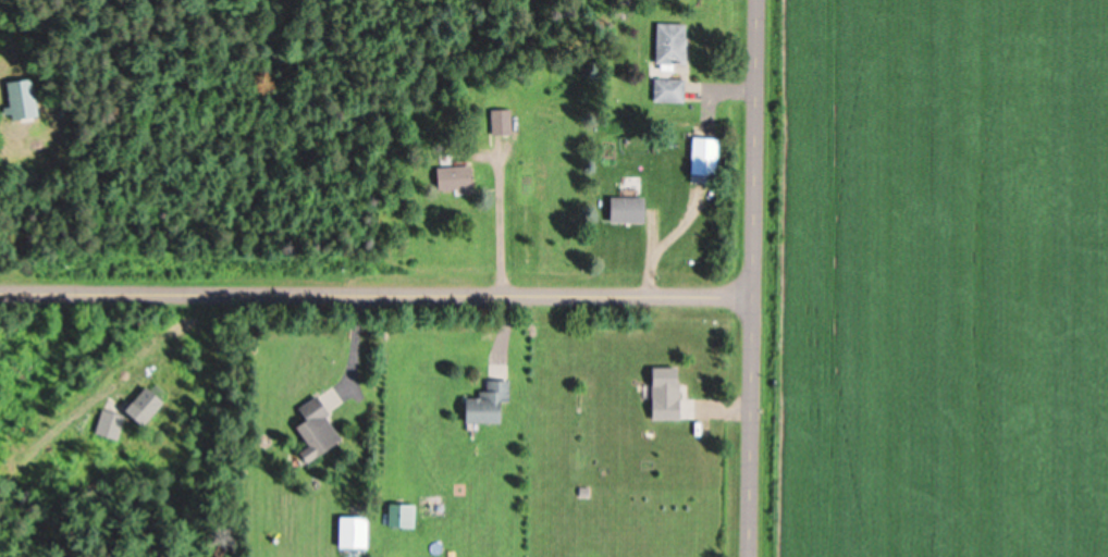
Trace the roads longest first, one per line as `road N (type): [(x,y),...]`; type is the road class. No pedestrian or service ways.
road 1 (residential): [(754,294),(0,291)]
road 2 (residential): [(749,556),(749,0)]

